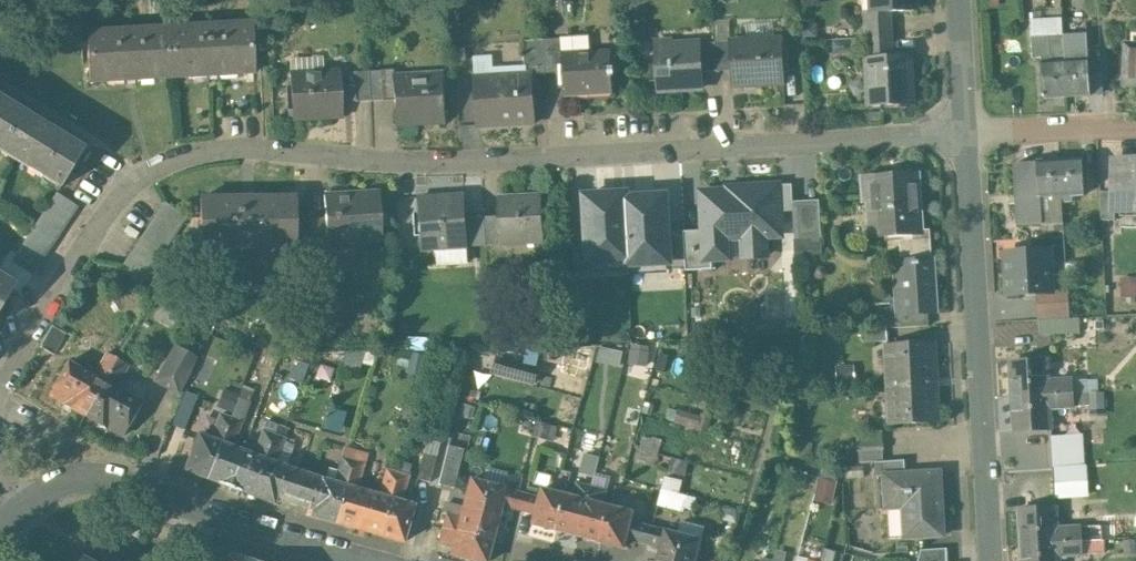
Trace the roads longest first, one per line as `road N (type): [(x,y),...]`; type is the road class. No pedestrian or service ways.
road 1 (residential): [(0,395),(101,219),(134,179),(177,153),(221,145),(474,162),(967,132)]
road 2 (residential): [(967,132),(992,560)]
road 3 (residential): [(364,560),(117,478),(74,479),(31,504)]
road 4 (residential): [(967,132),(1135,125)]
road 5 (residential): [(961,0),(967,132)]

